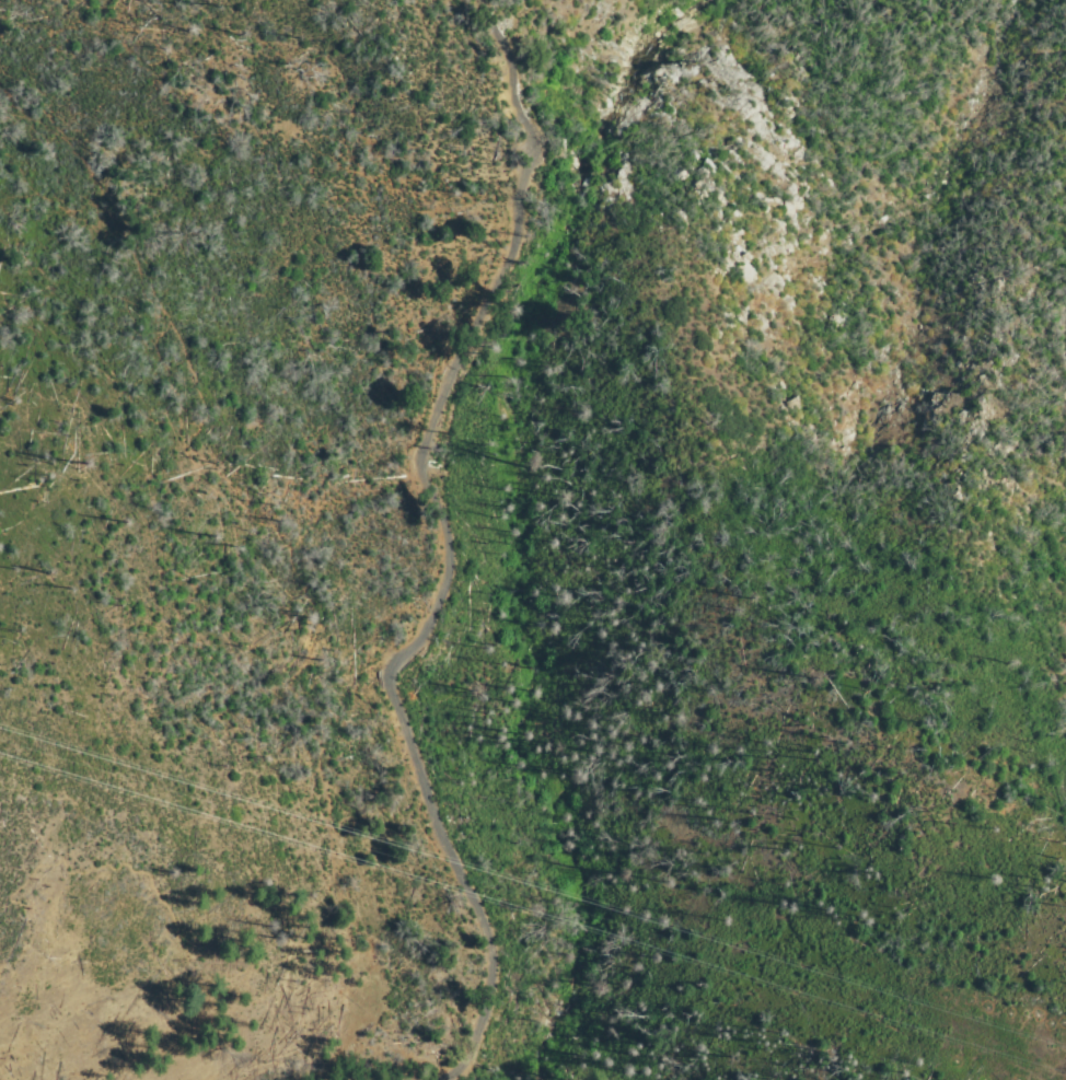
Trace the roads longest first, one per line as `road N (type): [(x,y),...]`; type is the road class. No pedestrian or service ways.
road 1 (track): [(407,1079),(447,1068),(490,1018),(490,951),(407,739),(456,421),(536,178),(475,0)]

